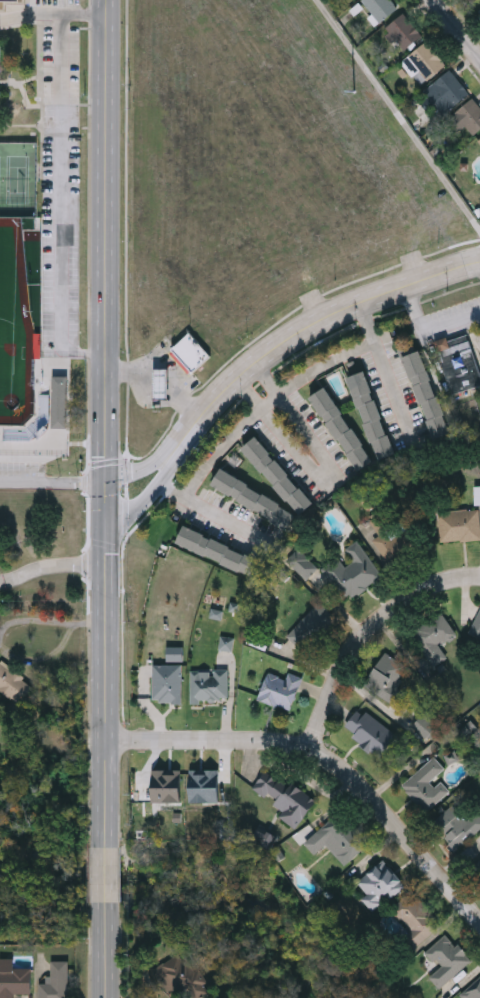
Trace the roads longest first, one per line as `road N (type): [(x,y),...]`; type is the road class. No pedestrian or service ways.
road 1 (secondary): [(106,848),(107,0)]
road 2 (residential): [(479,920),(365,790),(314,750),(256,739),(106,740)]
road 3 (tertiary): [(479,260),(357,300),(296,332),(255,360),(172,452)]
road 4 (residential): [(314,750),(360,642),(412,599),(479,576)]

